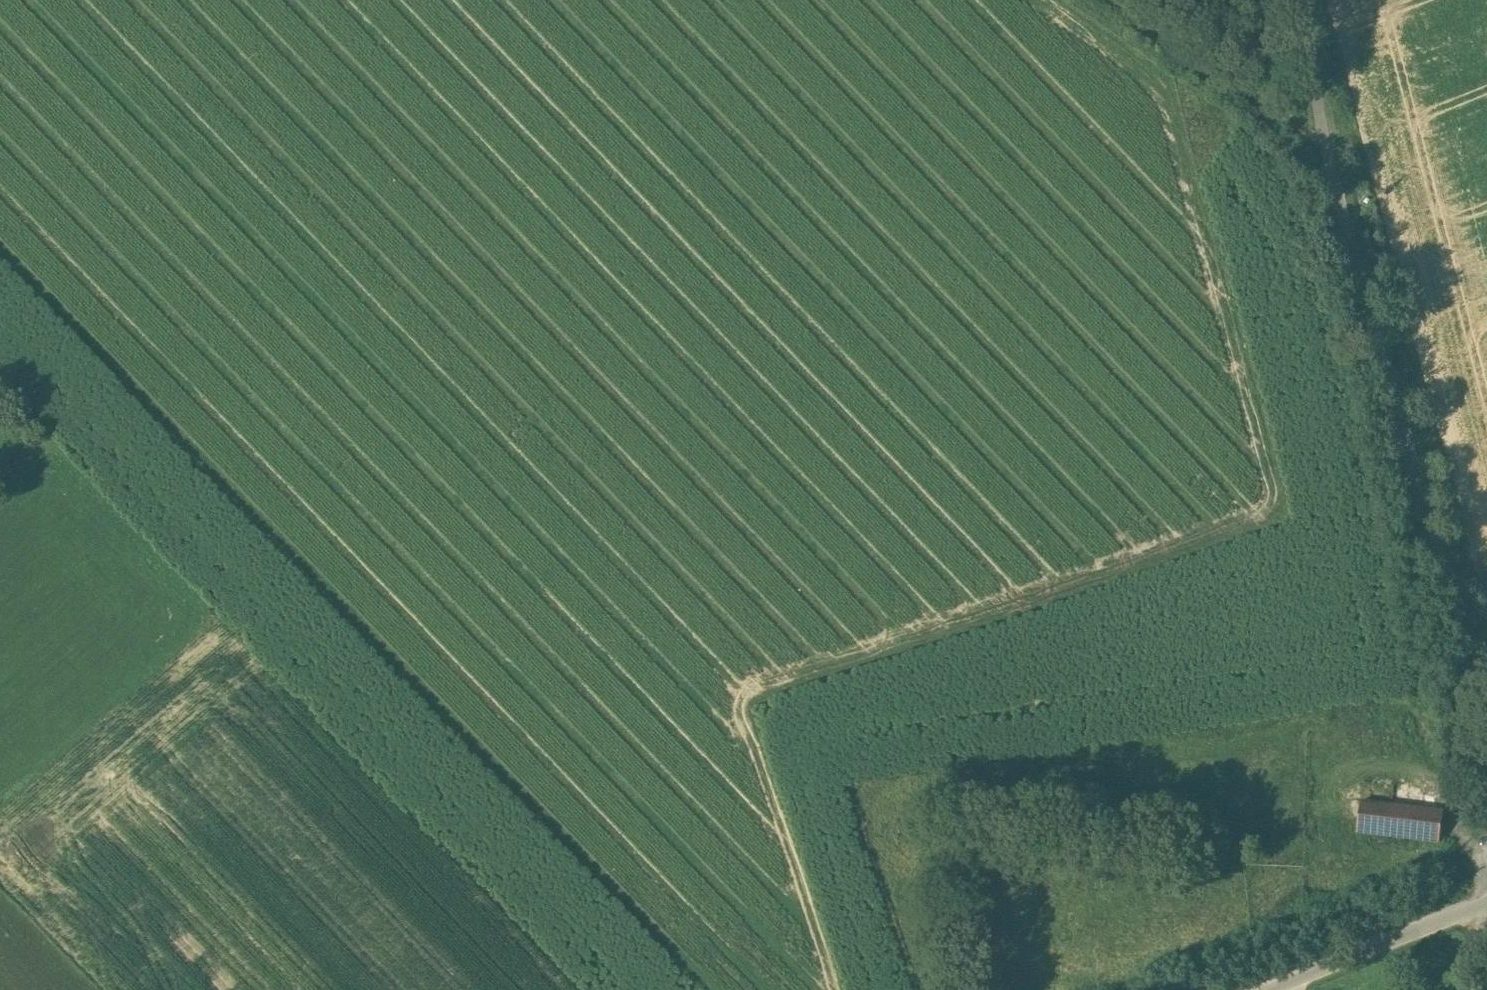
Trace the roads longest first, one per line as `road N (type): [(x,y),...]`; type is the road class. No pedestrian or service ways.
road 1 (unclassified): [(1486,750),(1320,133),(1297,0)]
road 2 (unclassified): [(1486,902),(1268,989)]
road 3 (track): [(1320,133),(1132,0)]

